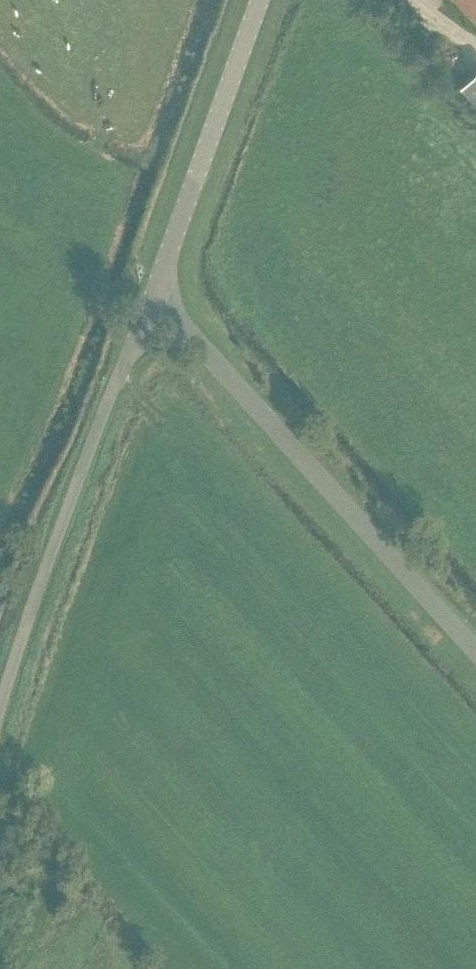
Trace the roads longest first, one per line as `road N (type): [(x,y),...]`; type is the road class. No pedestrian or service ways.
road 1 (unclassified): [(475,651),(153,292)]
road 2 (unclassified): [(0,694),(32,593),(153,292)]
road 3 (tertiary): [(153,292),(260,0)]

